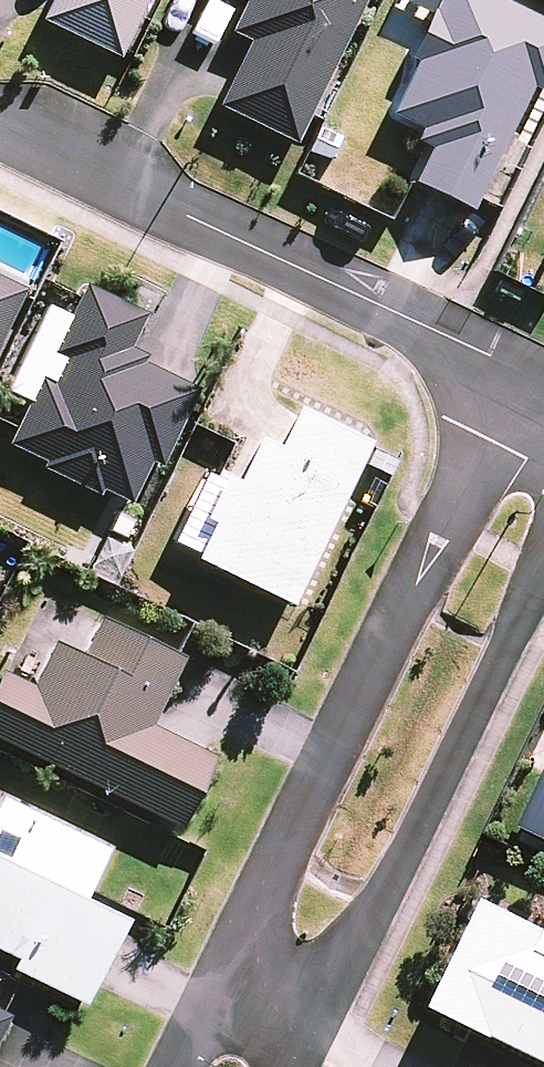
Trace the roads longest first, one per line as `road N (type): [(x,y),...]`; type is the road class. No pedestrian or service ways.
road 1 (residential): [(231,975),(522,372)]
road 2 (residential): [(522,372),(175,201),(0,131)]
road 3 (residential): [(543,589),(320,1028)]

